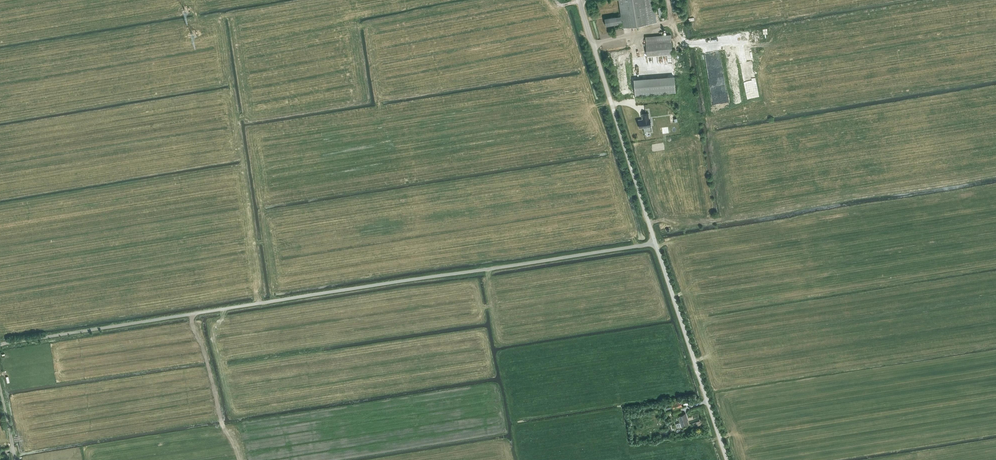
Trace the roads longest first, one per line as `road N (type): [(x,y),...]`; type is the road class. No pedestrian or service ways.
road 1 (unclassified): [(0,345),(656,243)]
road 2 (unclassified): [(656,243),(579,0)]
road 3 (unclassified): [(727,459),(656,243)]

